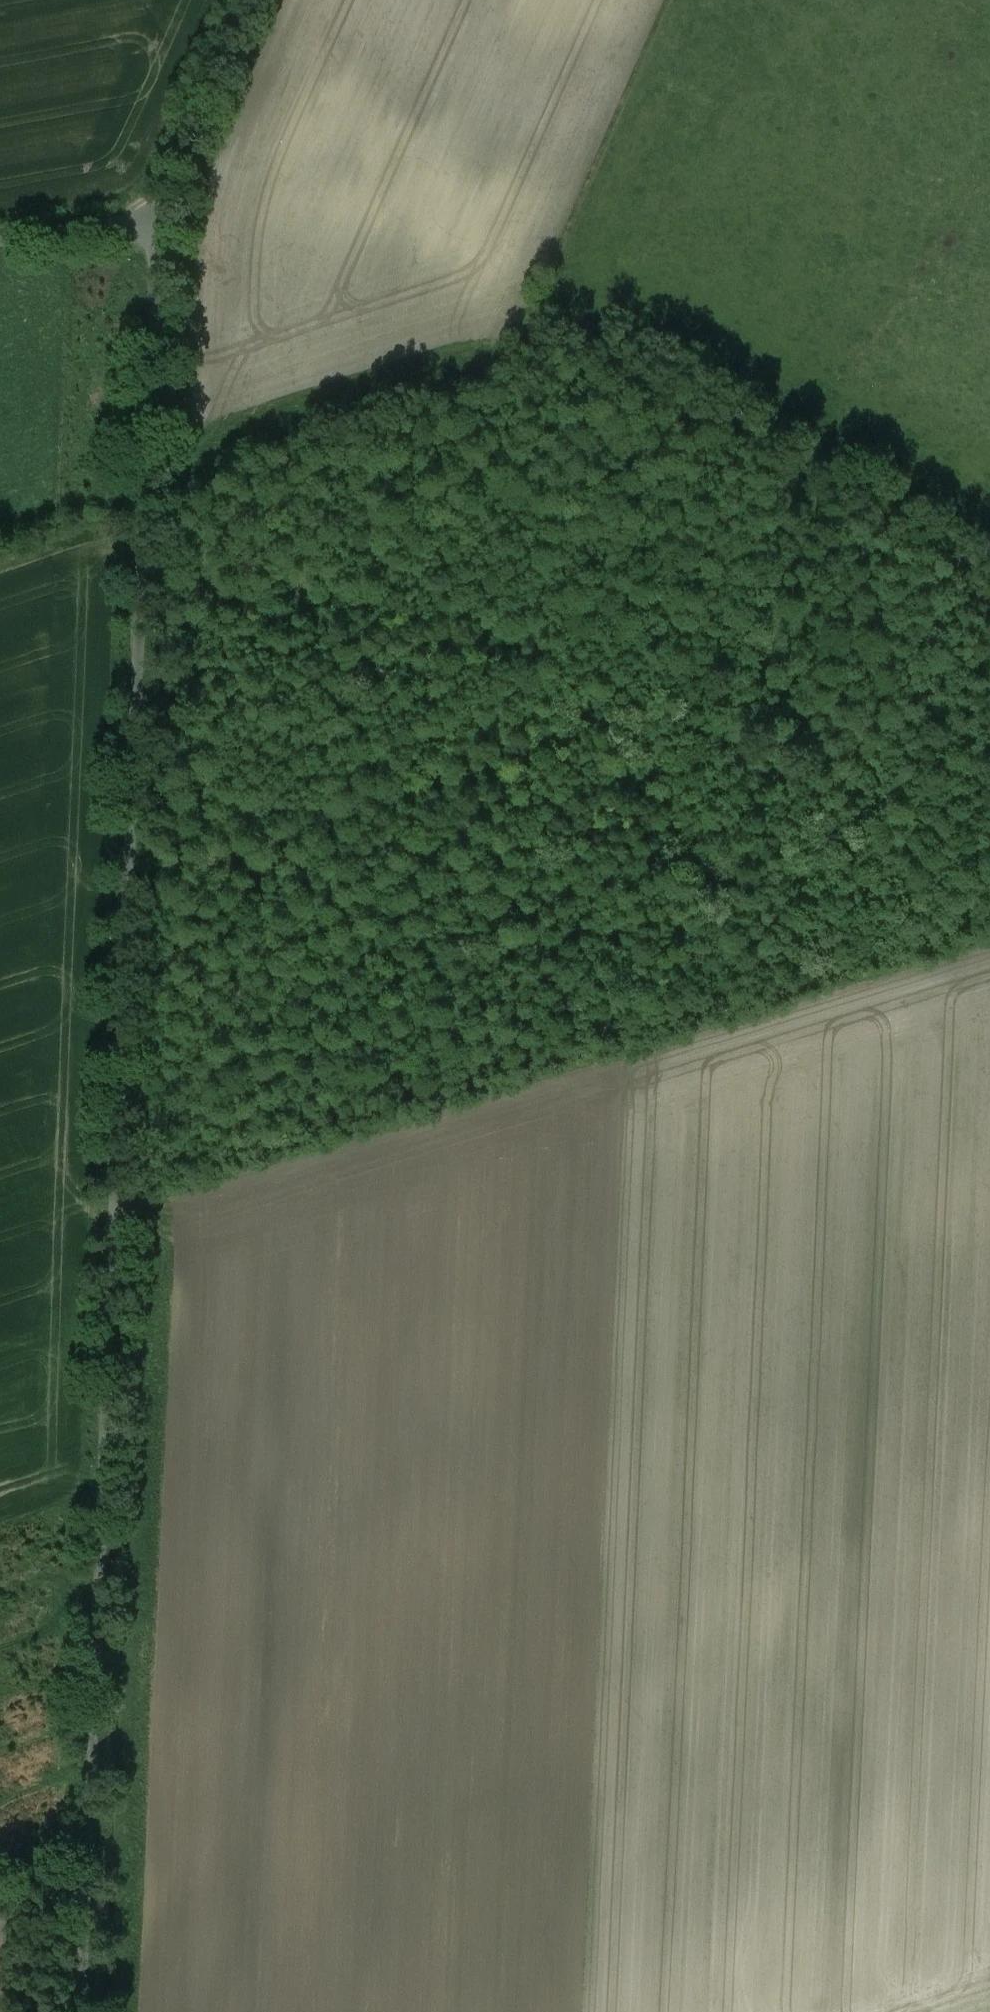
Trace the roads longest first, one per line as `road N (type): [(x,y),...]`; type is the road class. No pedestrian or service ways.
road 1 (unclassified): [(82,2011),(153,217)]
road 2 (unclassified): [(248,0),(153,217)]
road 3 (unclassified): [(0,245),(153,217)]

